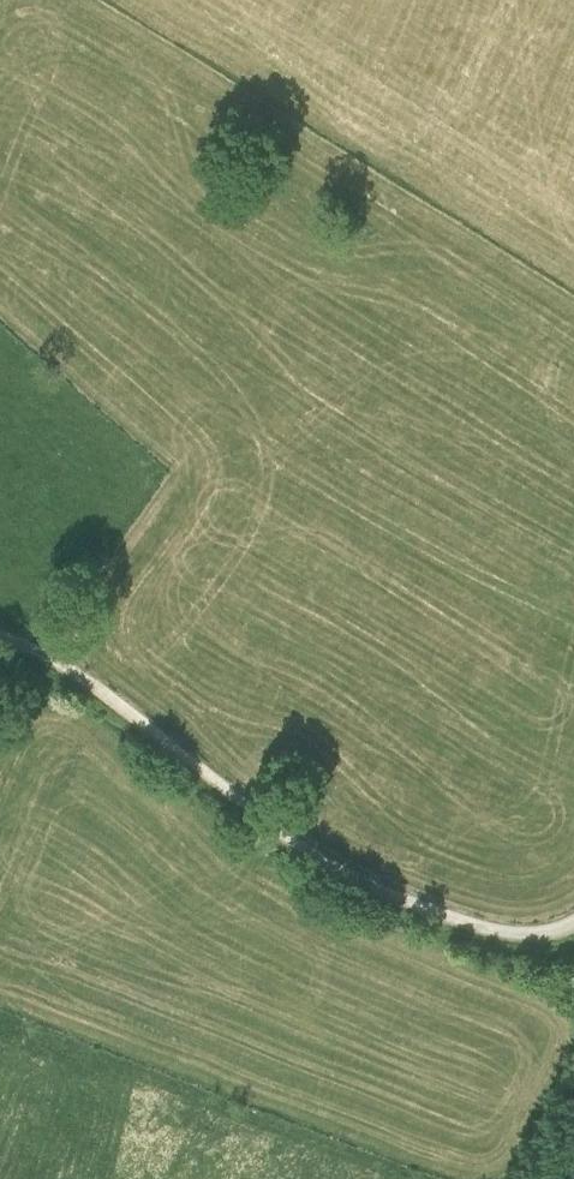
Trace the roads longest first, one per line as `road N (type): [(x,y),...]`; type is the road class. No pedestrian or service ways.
road 1 (track): [(573,925),(516,936),(477,930),(321,861),(99,687),(0,635)]

